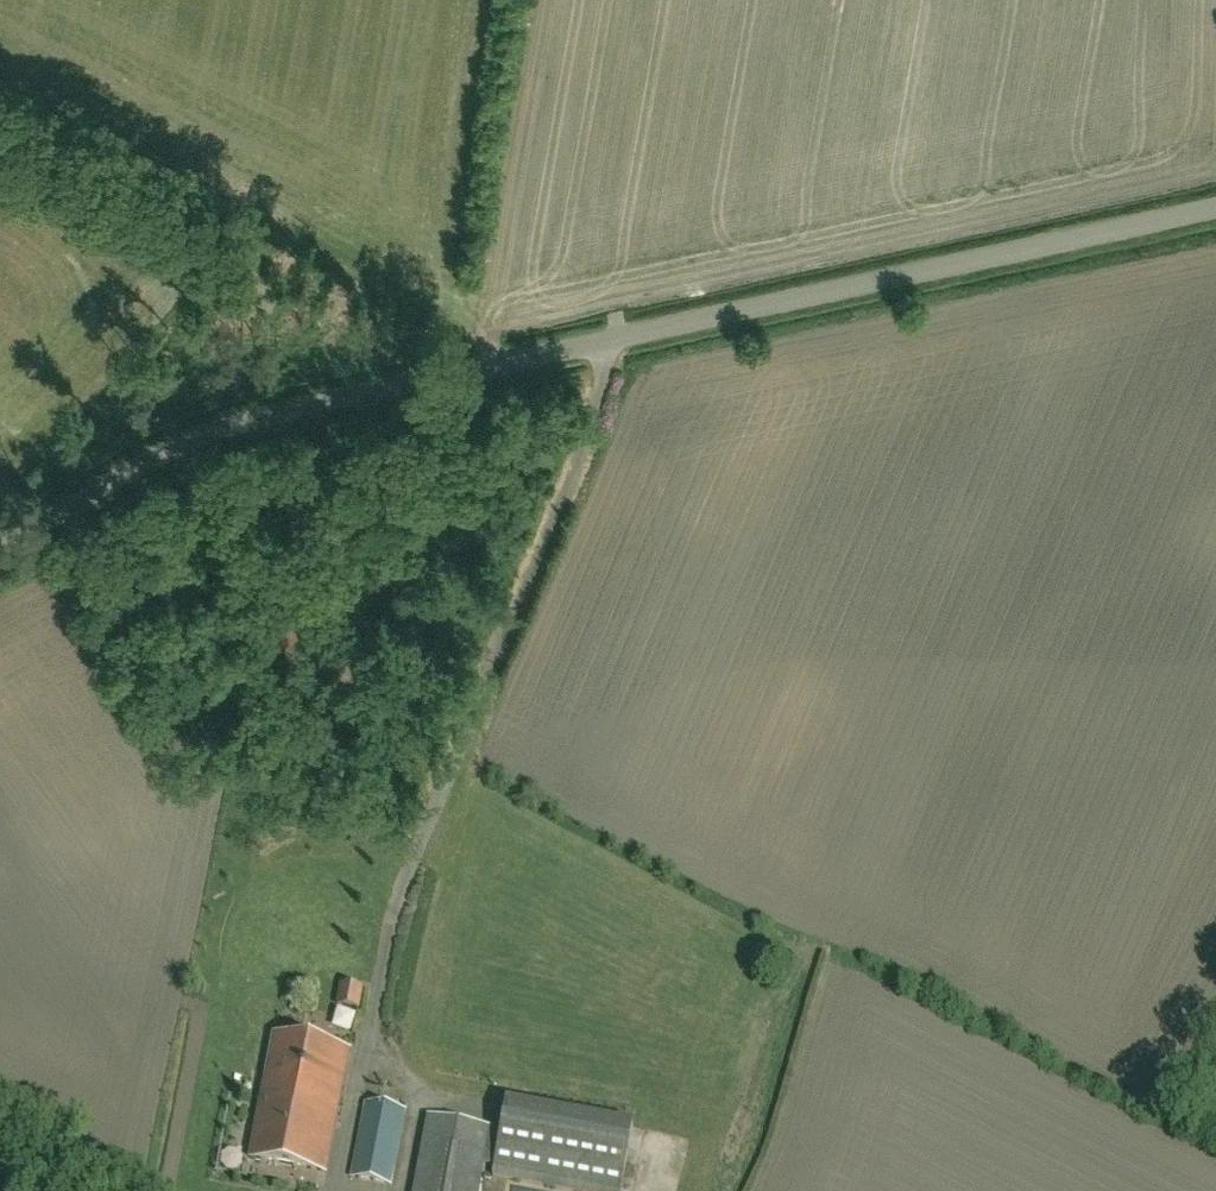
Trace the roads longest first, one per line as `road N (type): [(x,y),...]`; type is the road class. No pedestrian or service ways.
road 1 (unclassified): [(0,541),(171,446),(261,412),(1215,207)]

